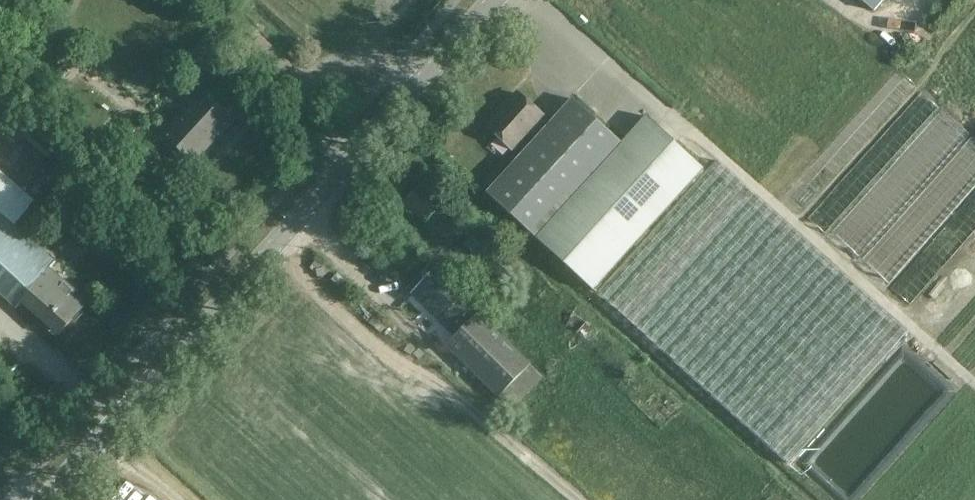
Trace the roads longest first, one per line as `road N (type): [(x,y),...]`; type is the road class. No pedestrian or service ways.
road 1 (tertiary): [(45,499),(494,0)]
road 2 (track): [(577,499),(427,363),(397,363),(271,248)]
road 3 (track): [(454,368),(298,218)]

